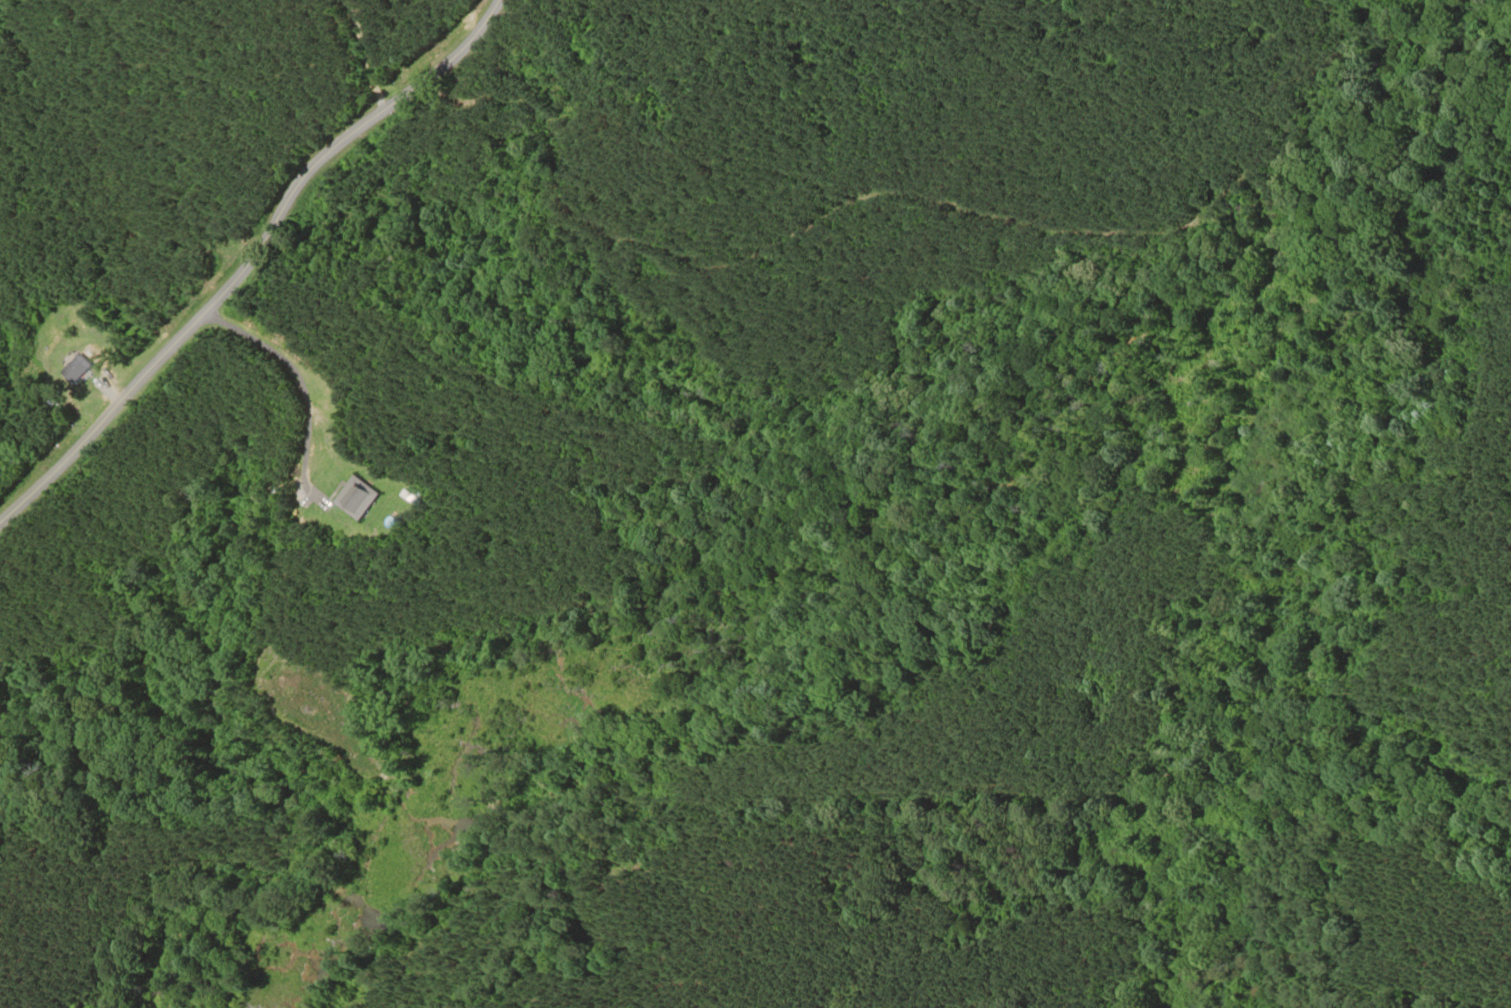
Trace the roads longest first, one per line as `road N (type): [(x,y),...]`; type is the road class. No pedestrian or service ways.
road 1 (residential): [(0,525),(83,454),(260,252),(316,168),(432,79),(501,0)]

